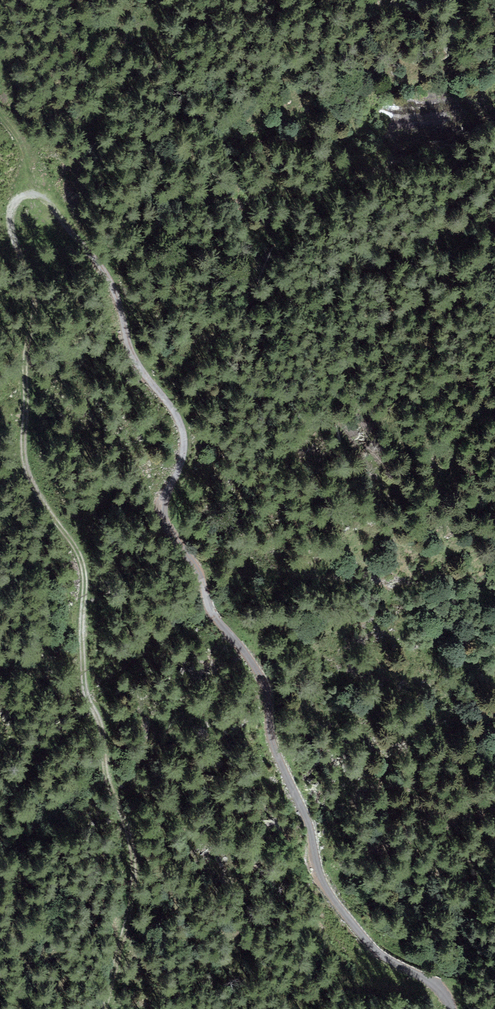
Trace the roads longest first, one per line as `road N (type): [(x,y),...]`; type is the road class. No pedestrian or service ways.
road 1 (unclassified): [(45,199),(107,277),(134,359),(179,421),(183,451),(166,516),(215,618),(264,683),(273,746),(306,816),(327,889),(372,948),(435,984),(452,1008)]
road 2 (track): [(110,1008),(135,897),(133,846),(90,695),(87,575),(32,474),(27,441),(35,295),(10,210),(26,194),(45,199)]

